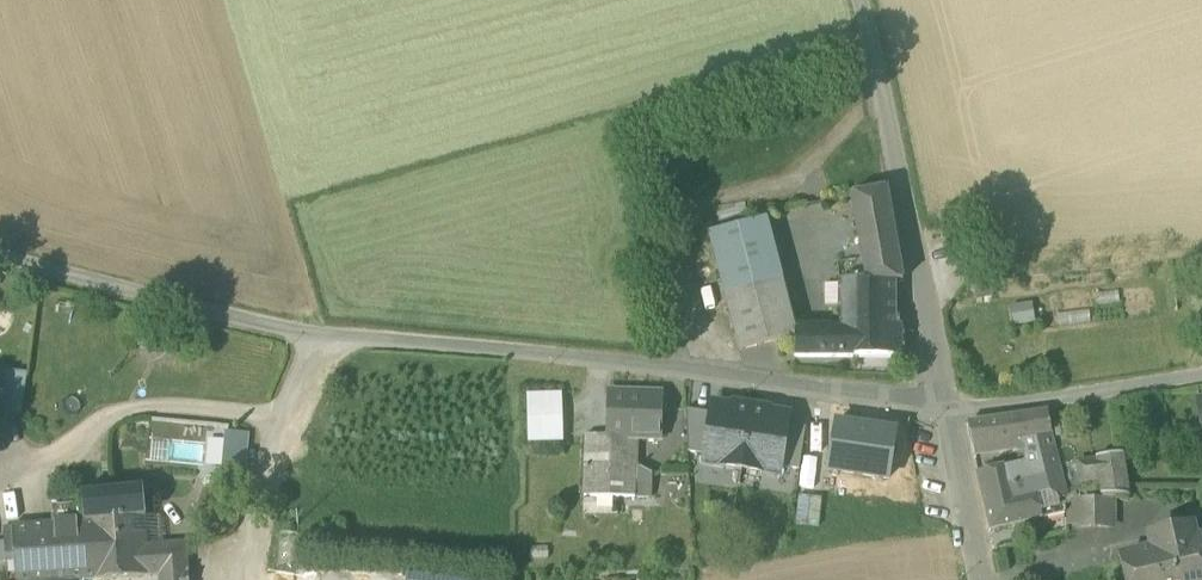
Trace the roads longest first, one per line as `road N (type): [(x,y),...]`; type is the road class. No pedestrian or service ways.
road 1 (residential): [(948,411),(623,362),(312,337),(0,257)]
road 2 (residential): [(890,122),(948,411)]
road 3 (residential): [(1201,374),(948,411)]
road 4 (residential): [(948,411),(983,579)]
road 5 (unclassified): [(890,122),(858,0)]

